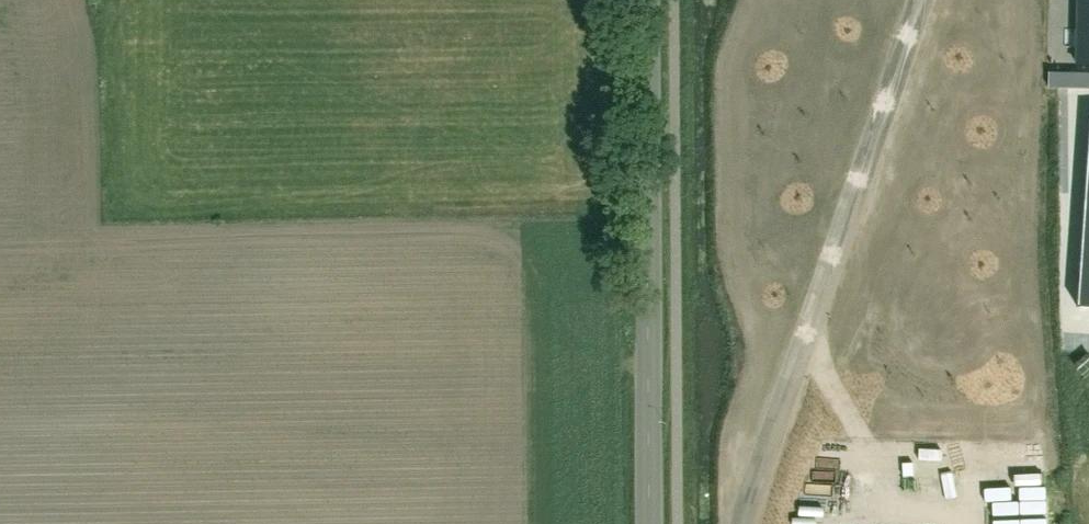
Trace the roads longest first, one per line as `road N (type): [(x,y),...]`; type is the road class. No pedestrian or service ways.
road 1 (tertiary): [(649,523),(646,0)]

